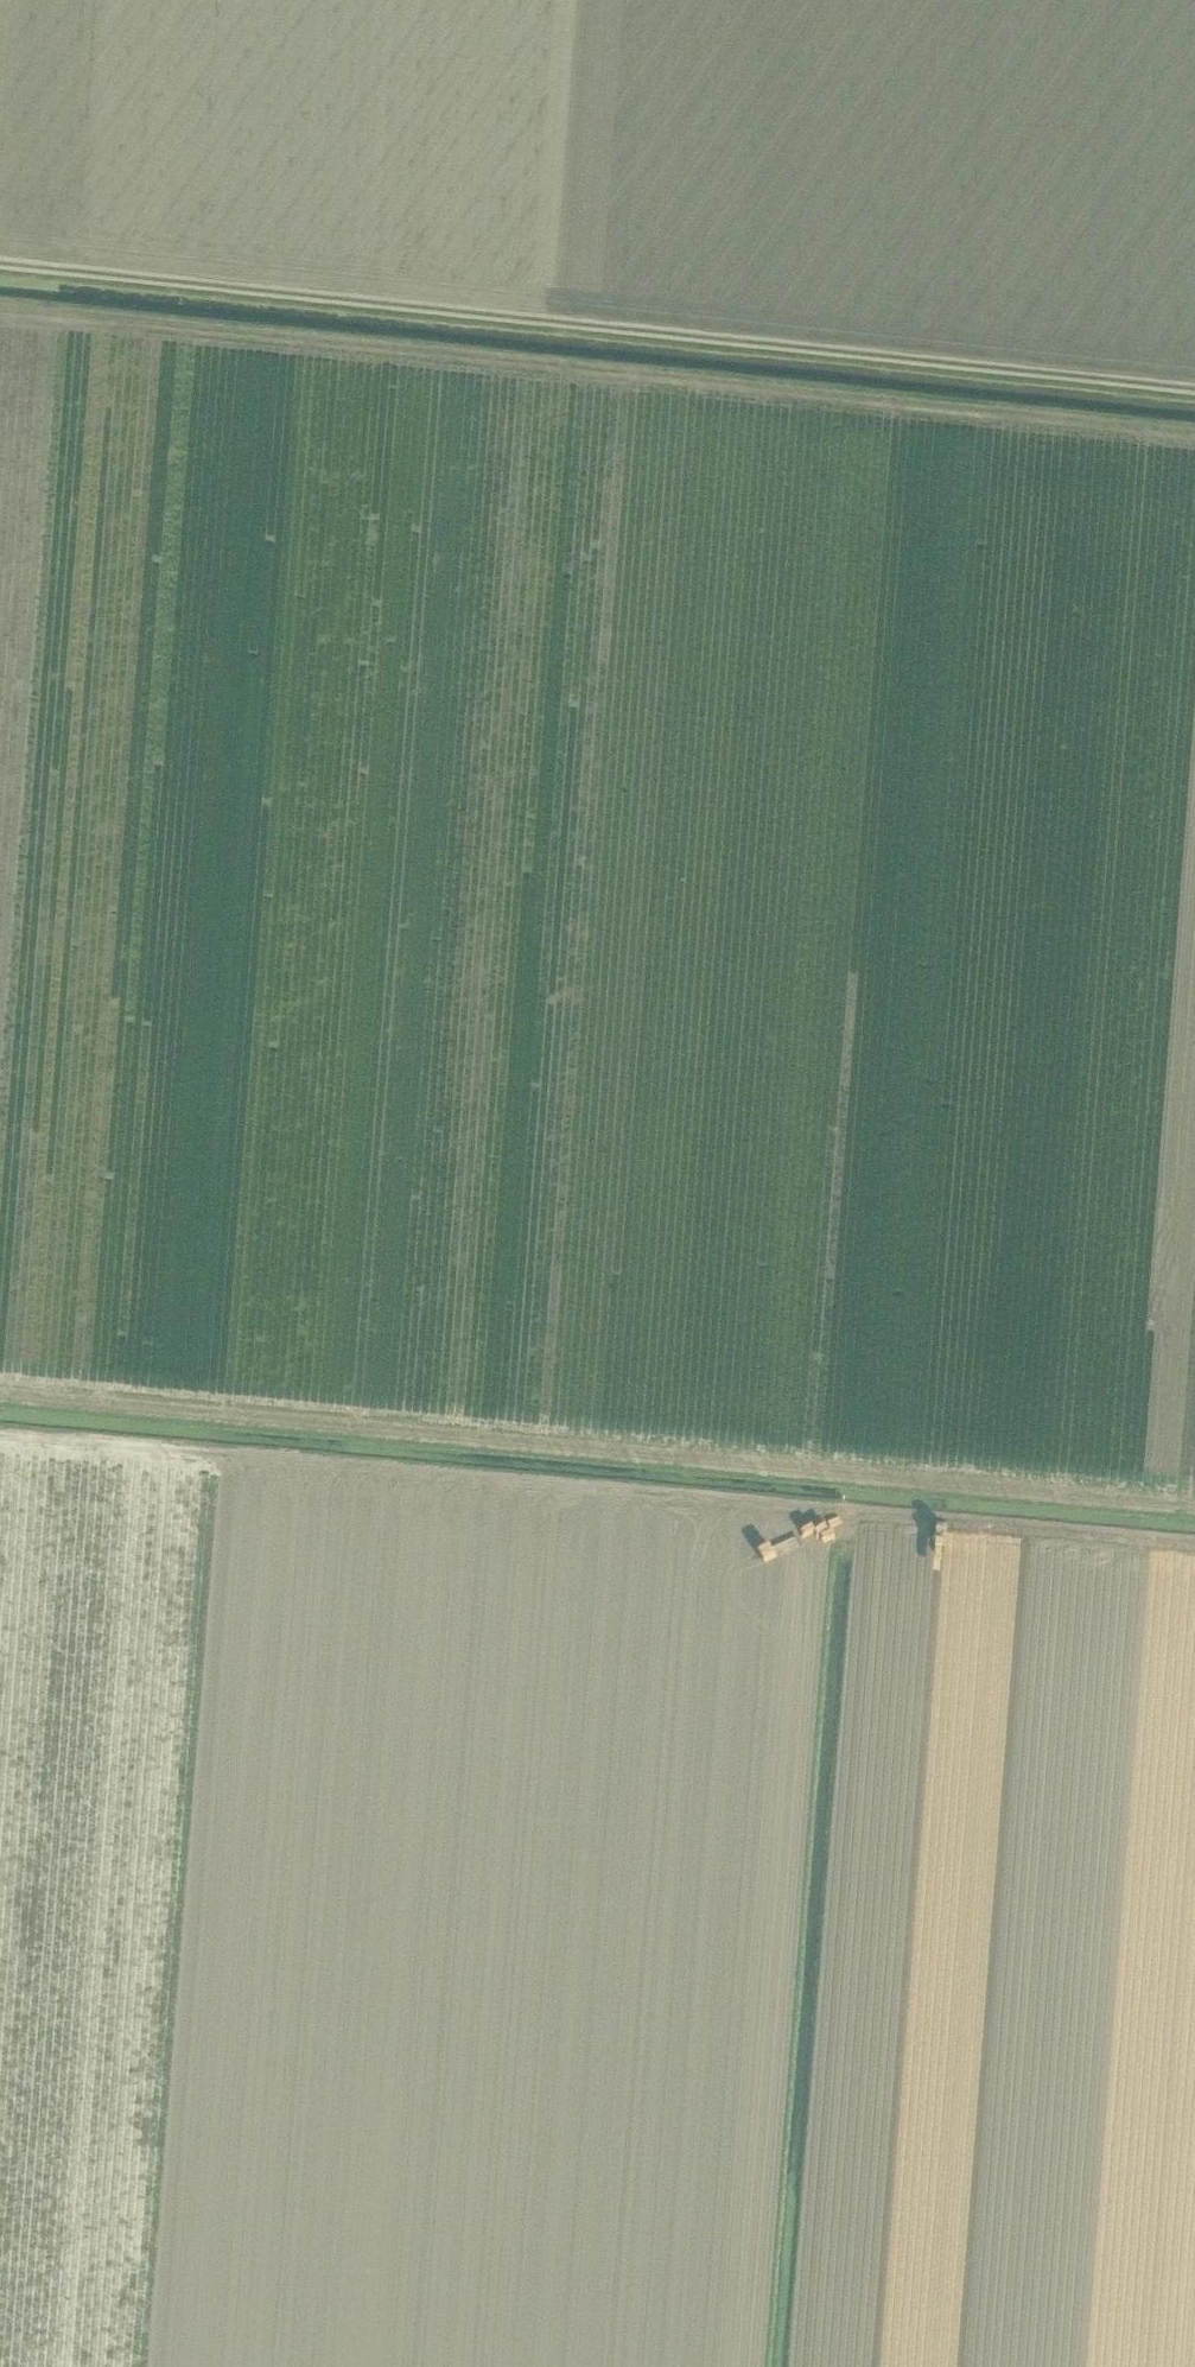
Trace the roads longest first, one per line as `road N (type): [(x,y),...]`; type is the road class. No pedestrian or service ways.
road 1 (track): [(1194,388),(0,261)]

